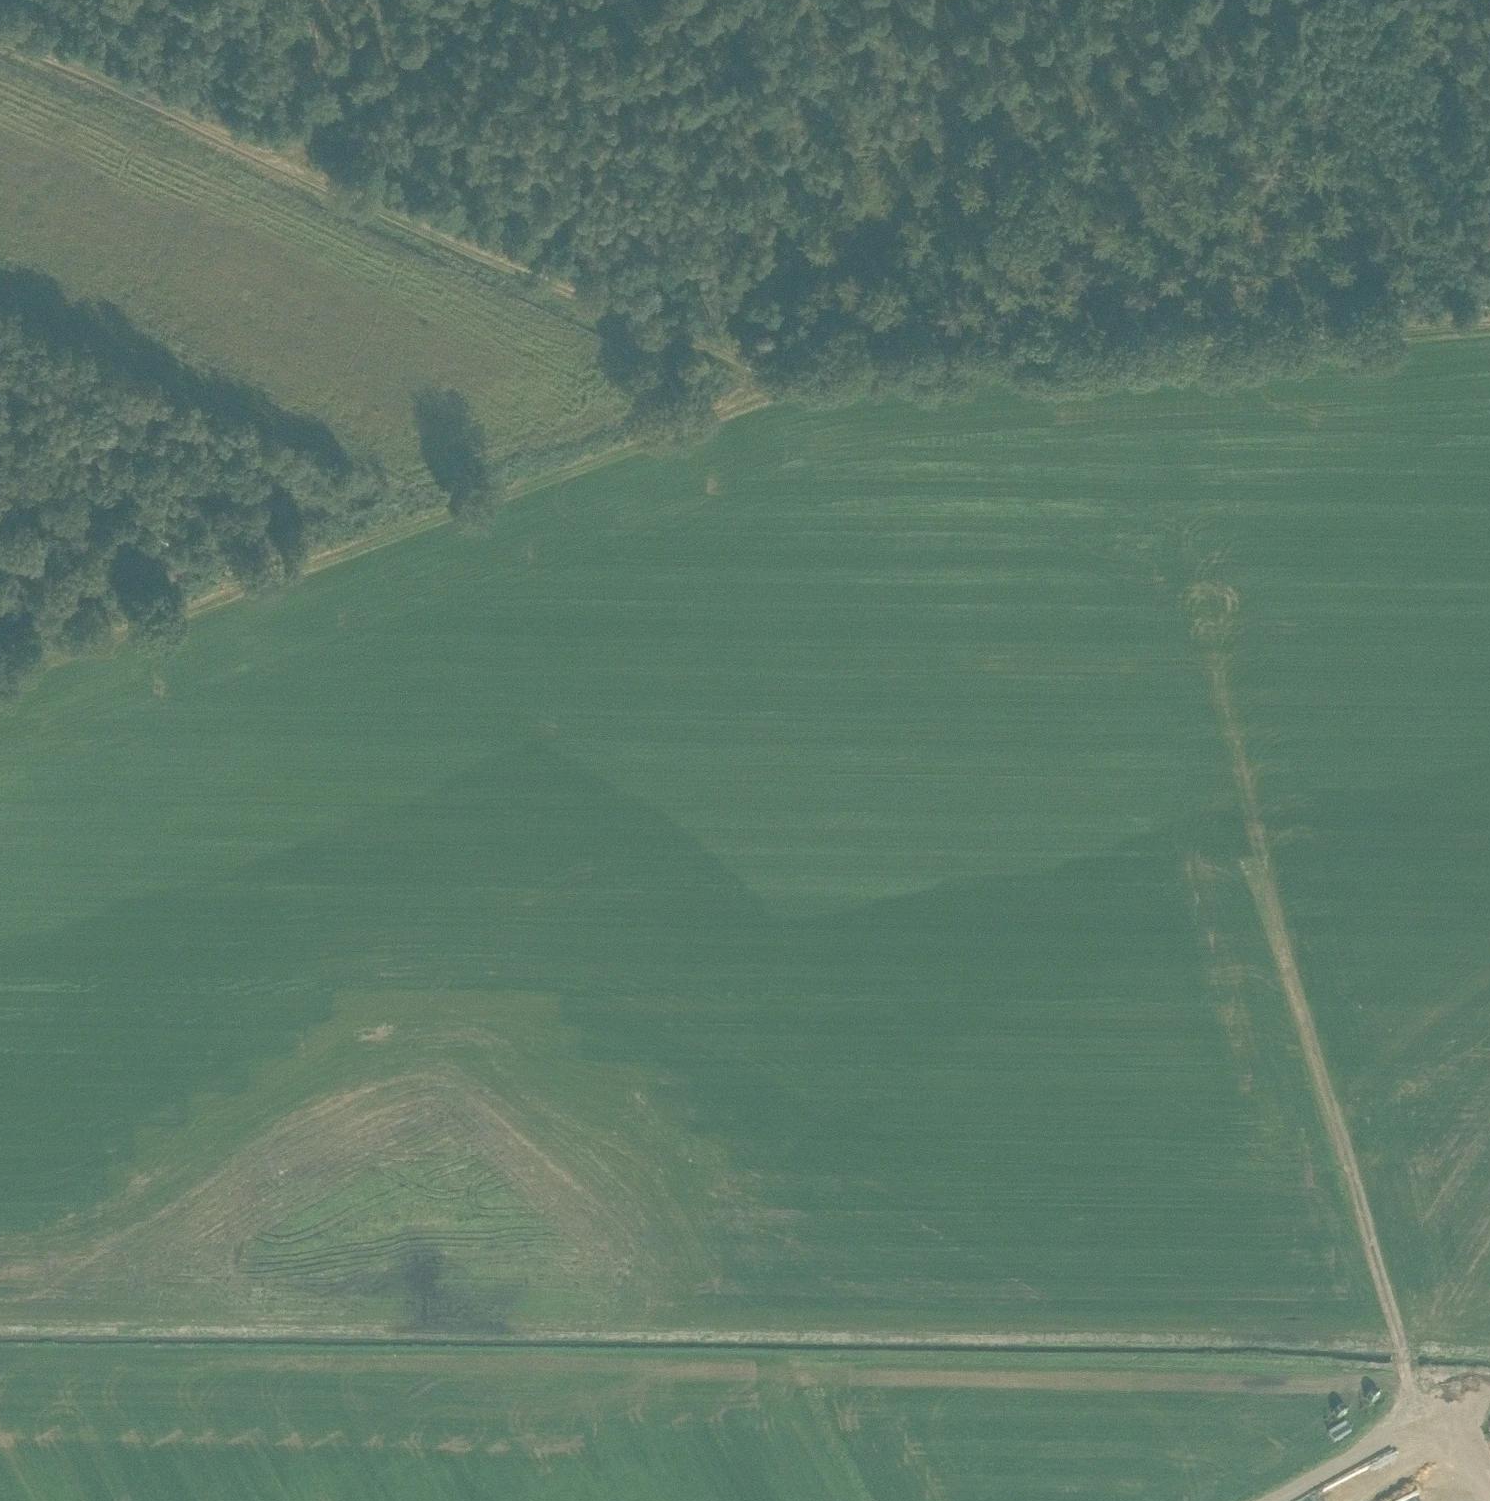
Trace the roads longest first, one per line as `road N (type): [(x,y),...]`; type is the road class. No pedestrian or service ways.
road 1 (track): [(1489,317),(805,380),(497,479),(0,672)]
road 2 (track): [(805,380),(762,376),(0,42)]
road 3 (track): [(805,380),(1301,0)]

